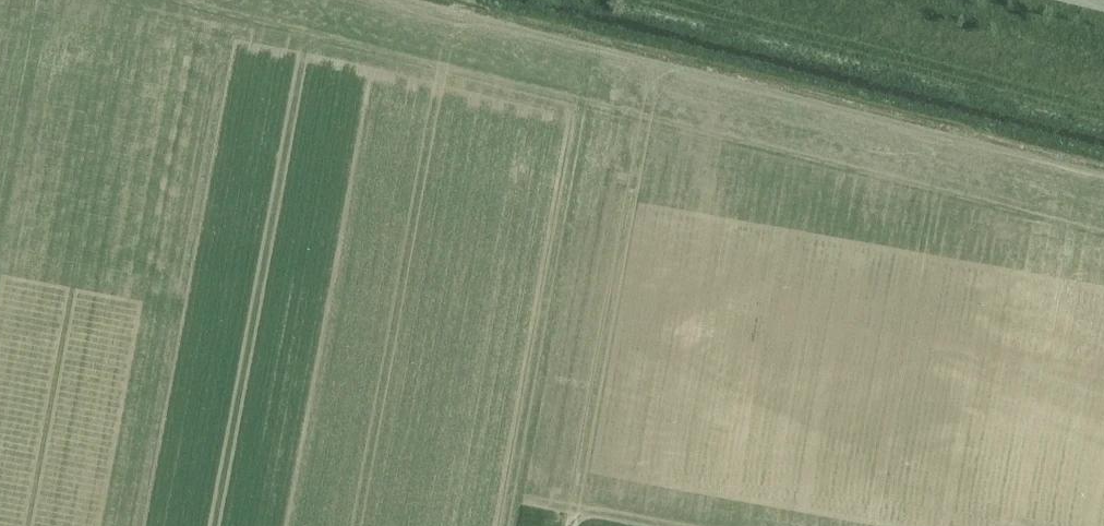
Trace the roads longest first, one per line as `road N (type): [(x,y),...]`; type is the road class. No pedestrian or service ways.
road 1 (track): [(1103,112),(642,0)]

